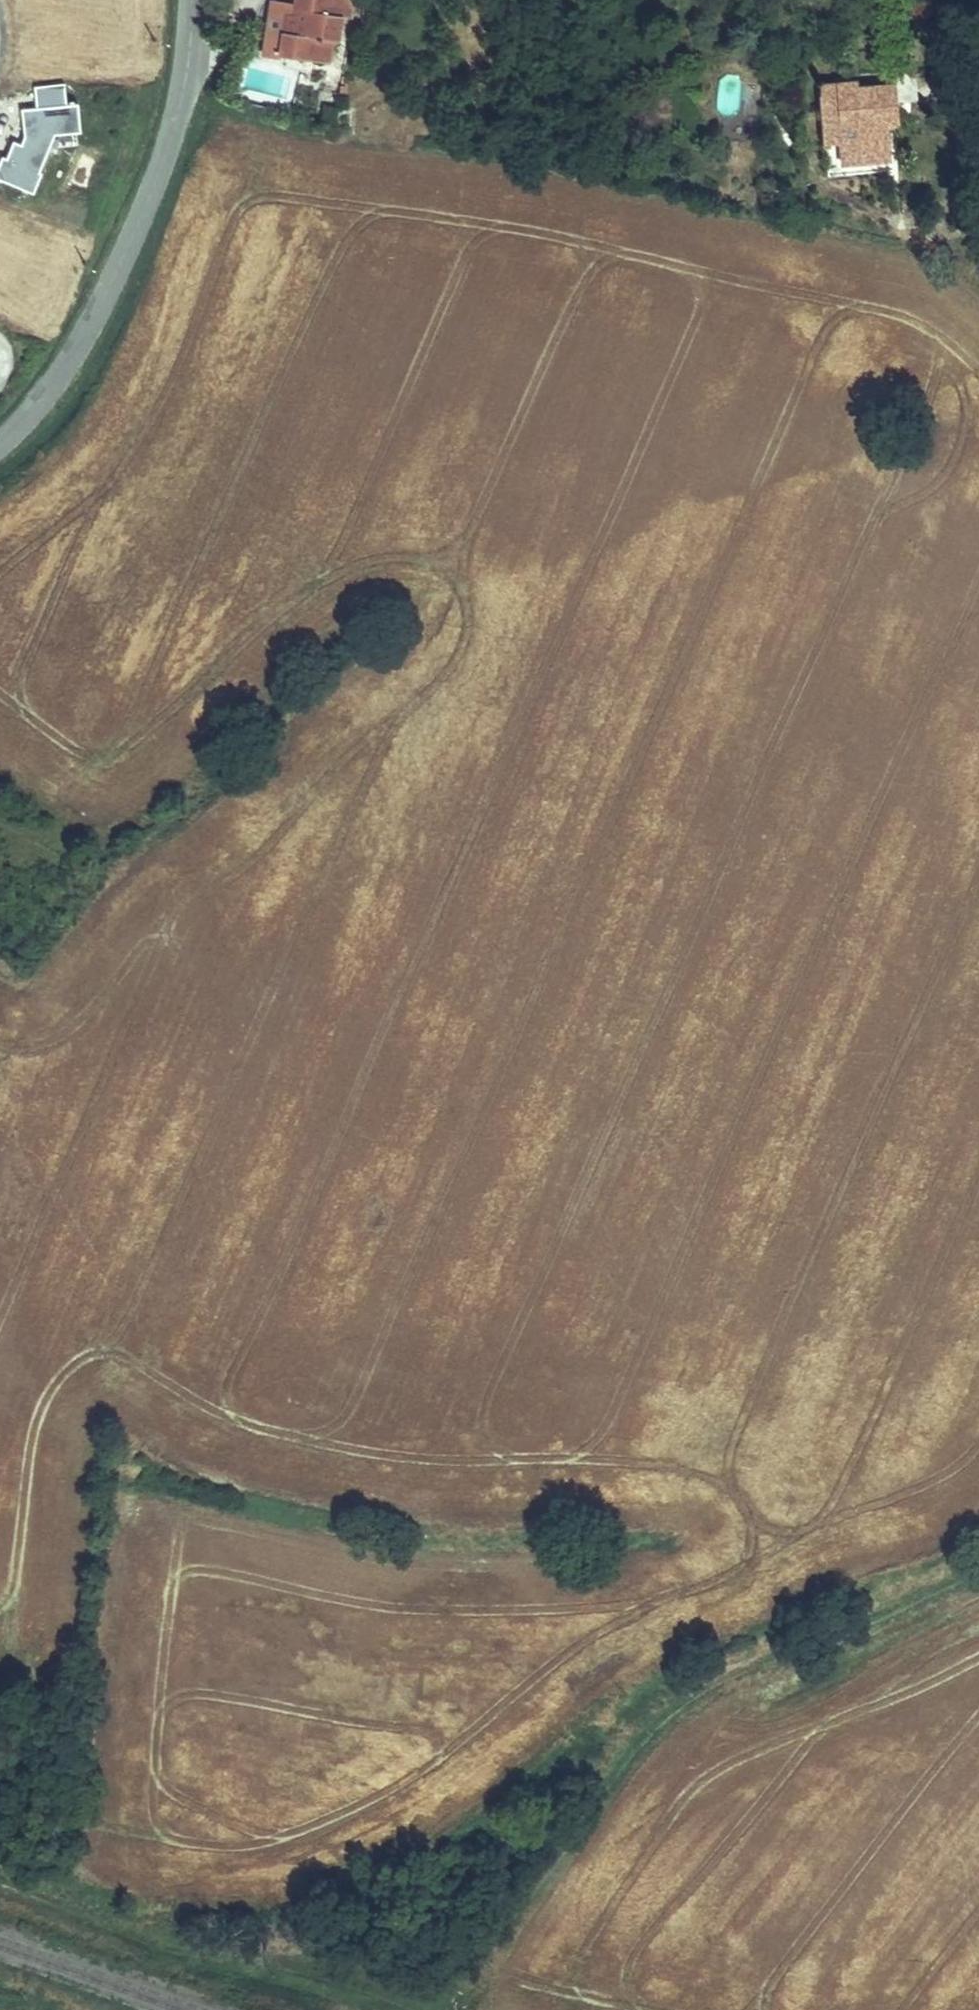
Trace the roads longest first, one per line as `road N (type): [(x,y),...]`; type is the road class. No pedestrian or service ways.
road 1 (track): [(0,1892),(155,1947),(359,1974),(446,1953),(543,1870),(656,1709),(978,1551)]
road 2 (tertiary): [(191,0),(183,94),(135,235),(77,348),(0,445)]

